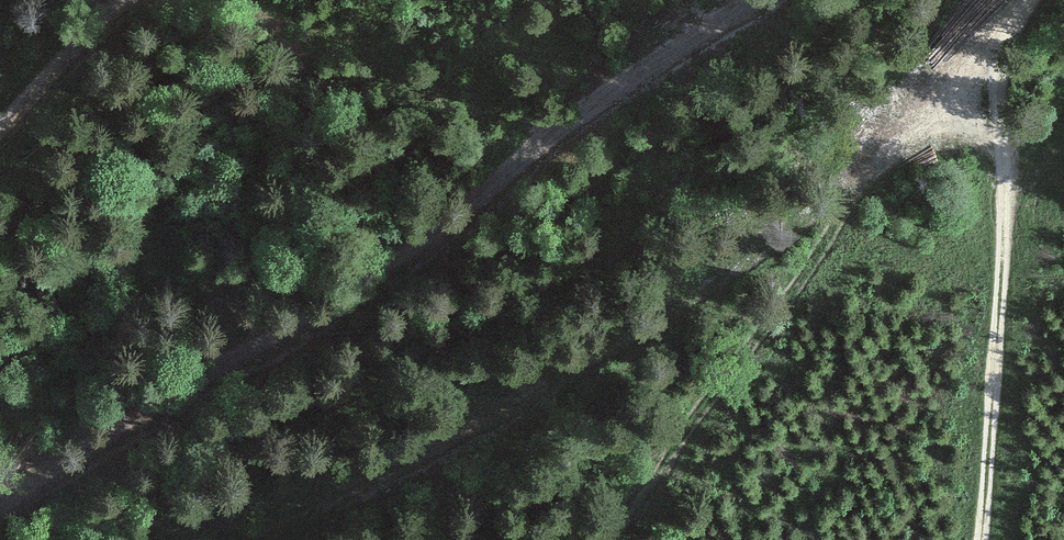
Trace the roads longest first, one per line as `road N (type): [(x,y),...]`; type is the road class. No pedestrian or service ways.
road 1 (track): [(201,539),(500,406),(729,281),(922,133),(1005,95)]
road 2 (track): [(761,0),(506,172),(307,328),(149,412),(0,512)]
road 3 (track): [(986,539),(1010,31),(1034,0)]
road 4 (track): [(0,128),(133,0)]

